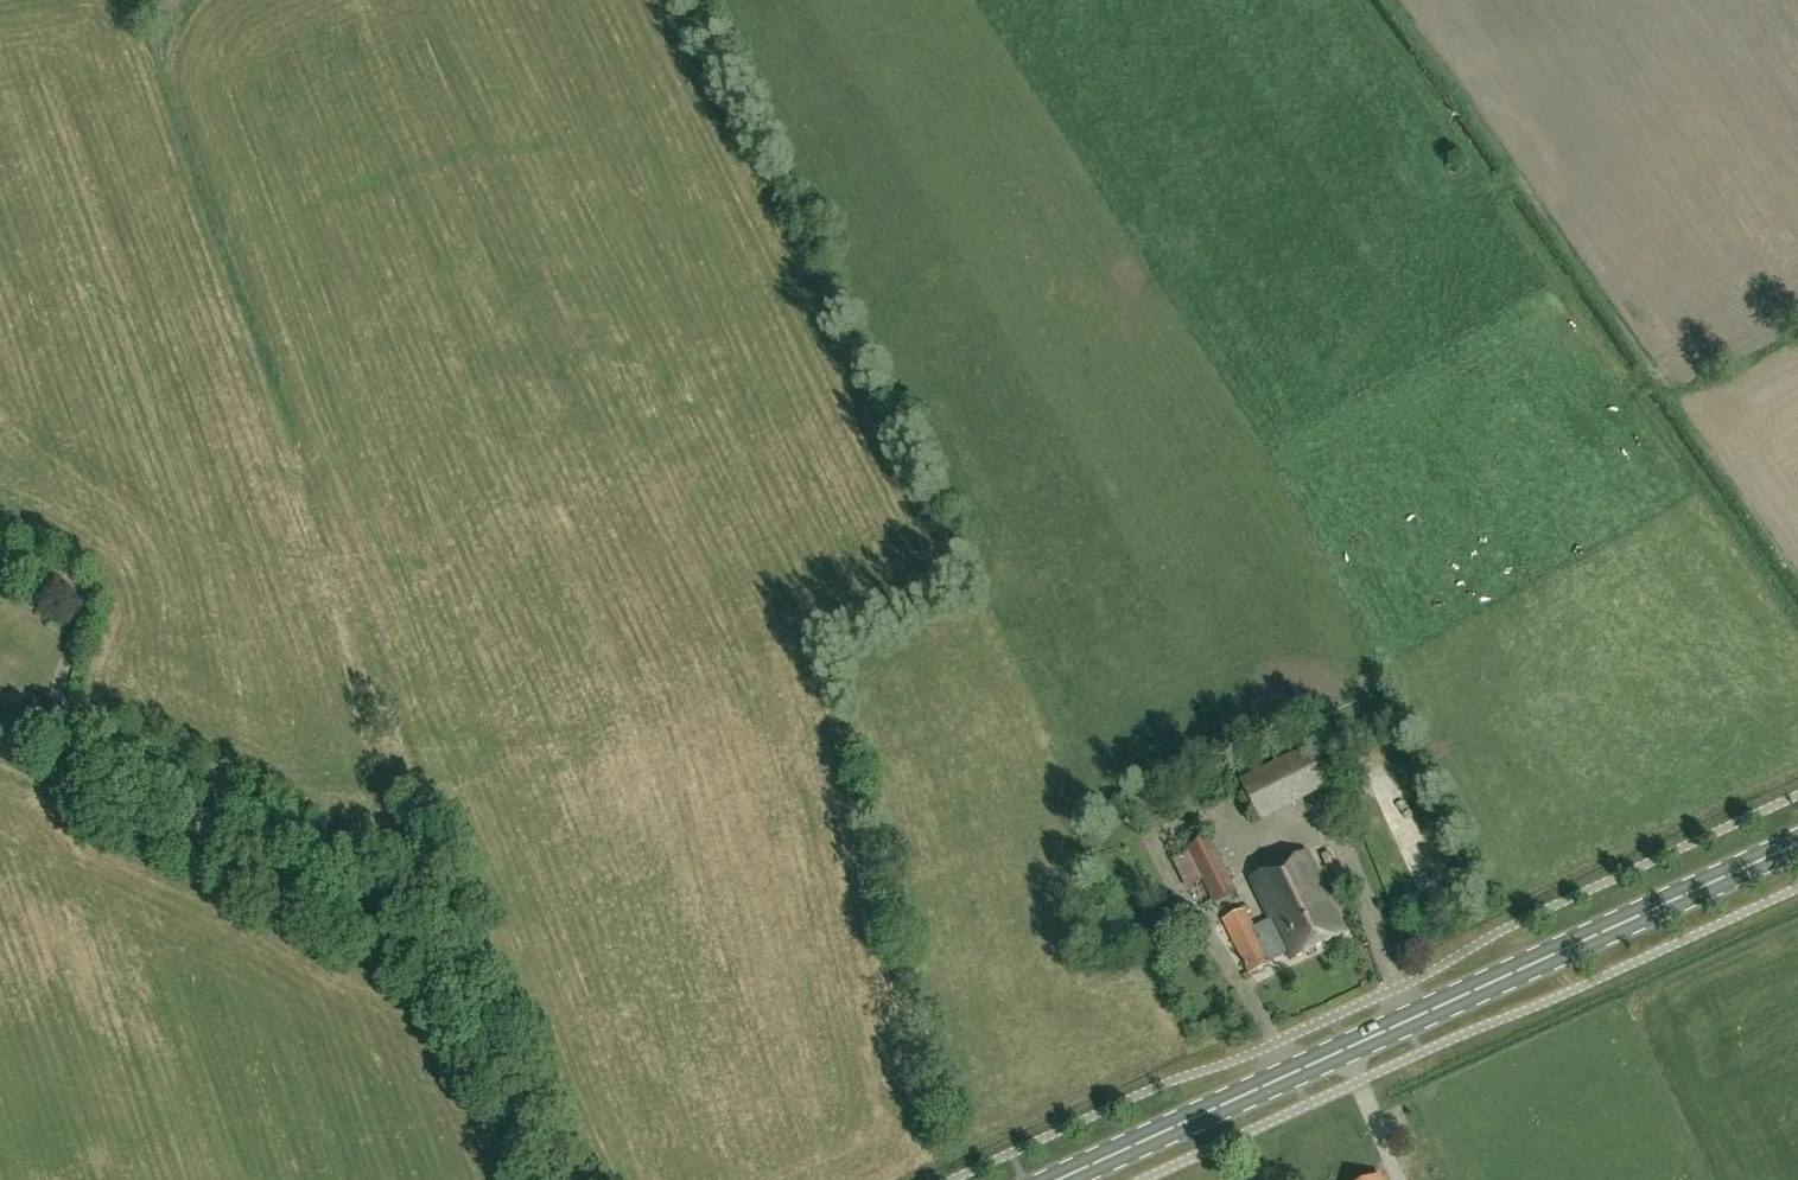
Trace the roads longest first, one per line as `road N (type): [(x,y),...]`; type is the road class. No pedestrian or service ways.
road 1 (secondary): [(1060,1179),(1797,846)]
road 2 (unclassified): [(559,1179),(488,1016),(462,980),(0,746)]

